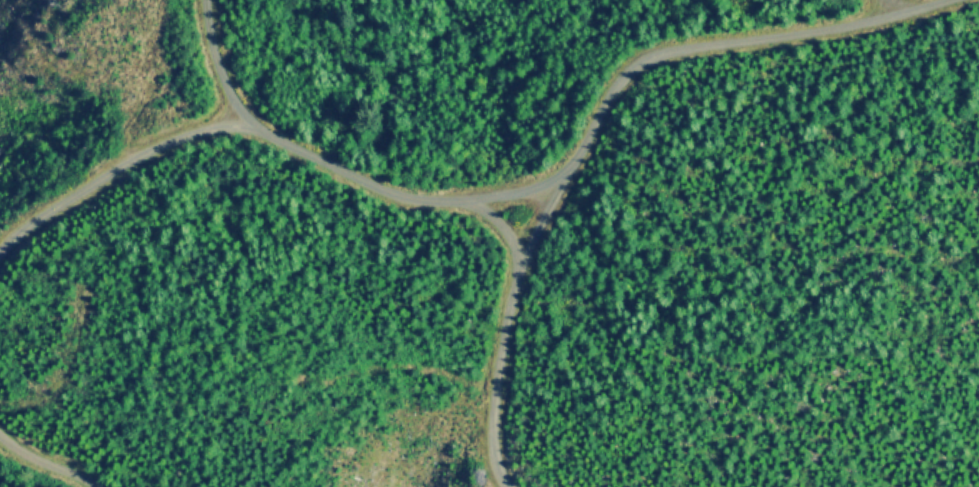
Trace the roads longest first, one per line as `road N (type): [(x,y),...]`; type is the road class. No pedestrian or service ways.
road 1 (residential): [(511,263),(617,70),(658,50),(940,0)]
road 2 (residential): [(511,263),(501,231),(460,200),(401,199),(251,128),(228,91),(215,31),(218,0)]
road 3 (track): [(0,268),(51,217),(251,128)]
road 4 (residential): [(525,486),(503,422),(511,263)]
road 5 (residential): [(401,199),(460,200),(564,166)]

